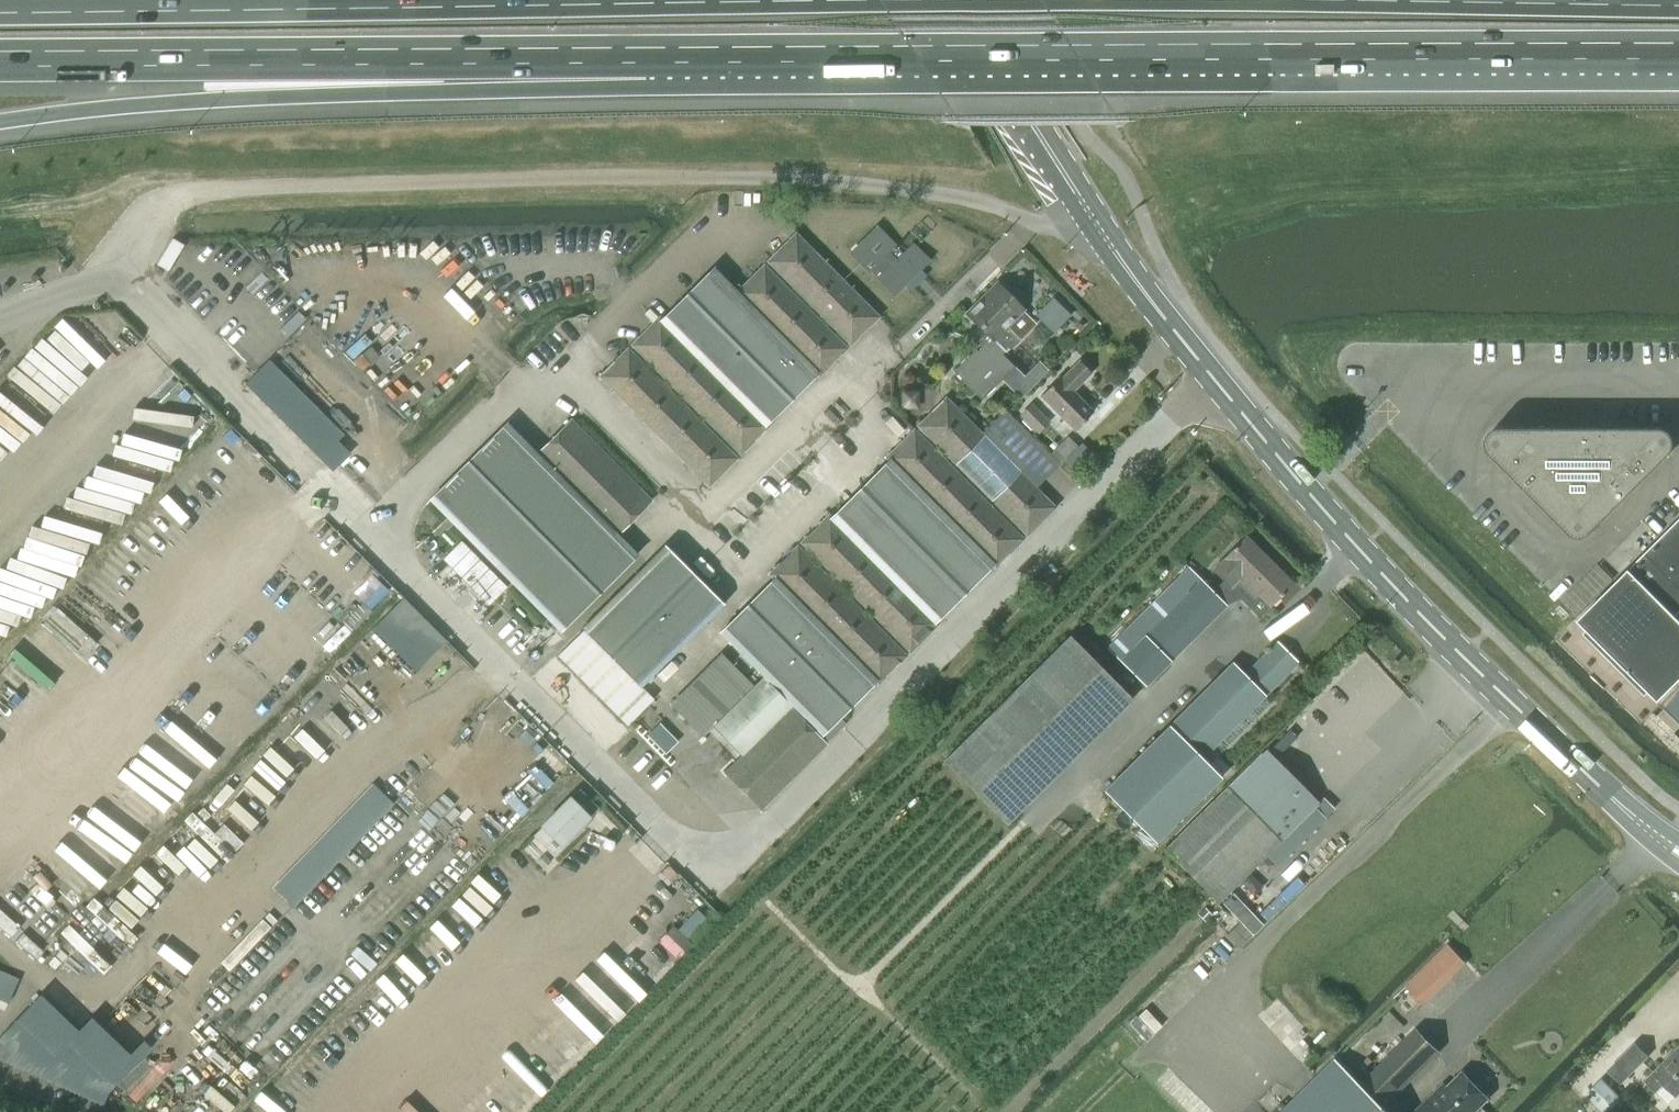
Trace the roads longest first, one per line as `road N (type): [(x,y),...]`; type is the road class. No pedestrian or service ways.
road 1 (motorway): [(645,63),(1678,58)]
road 2 (tertiary): [(1629,813),(1359,550),(1108,243)]
road 3 (motorway): [(0,121),(645,63)]
road 4 (motorway): [(0,66),(645,63)]
road 5 (track): [(985,1111),(970,1088),(762,899)]
road 6 (tertiary): [(953,0),(1108,243)]
road 7 (track): [(1031,817),(859,987)]
road 8 (track): [(158,195),(0,203)]

